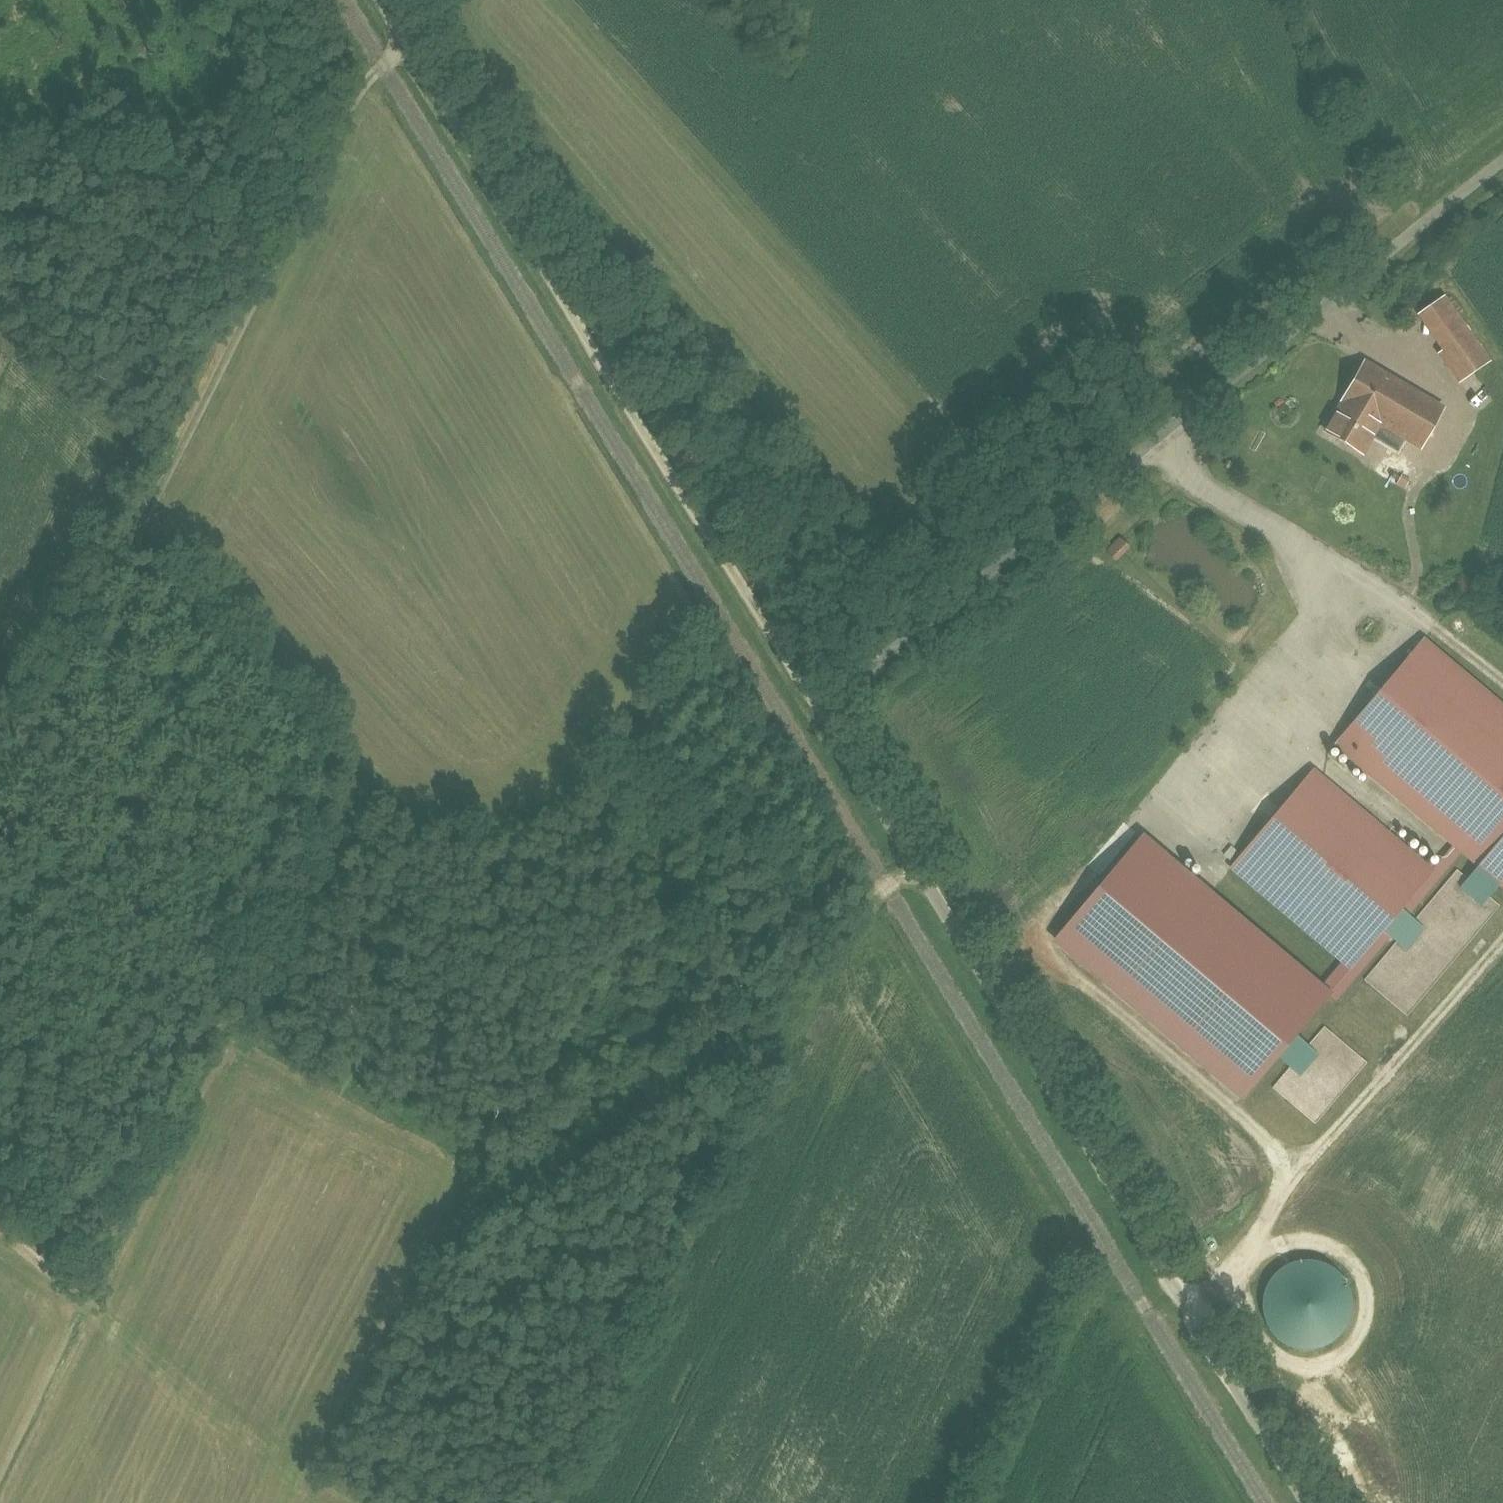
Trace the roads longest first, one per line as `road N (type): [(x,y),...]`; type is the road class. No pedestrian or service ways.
road 1 (unclassified): [(1308,1502),(822,710),(1104,476),(1502,170)]
road 2 (track): [(405,41),(363,80),(154,455),(0,772)]
road 3 (track): [(822,710),(379,0)]
road 4 (track): [(920,871),(890,884),(802,1078)]

